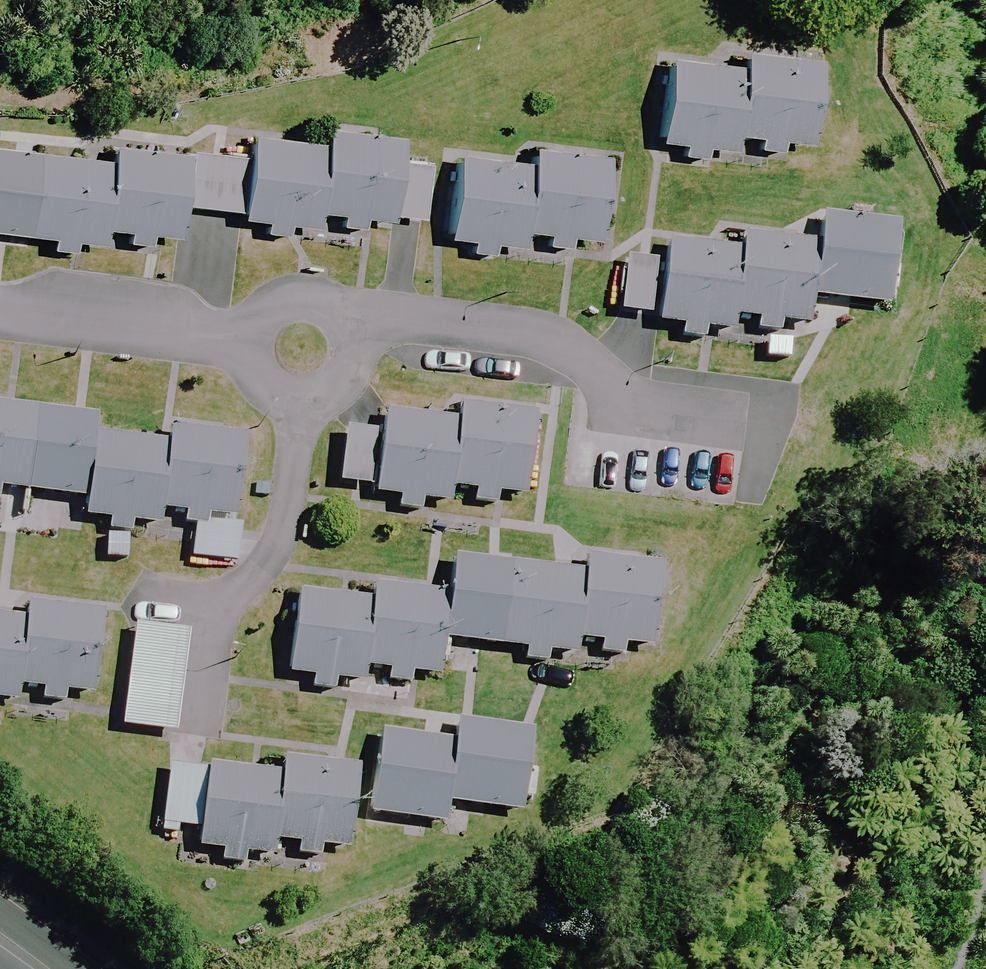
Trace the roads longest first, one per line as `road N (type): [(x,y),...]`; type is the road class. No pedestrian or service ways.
road 1 (residential): [(671,449),(552,346),(418,325),(350,327)]
road 2 (residential): [(203,642),(285,533),(297,403)]
road 3 (residential): [(253,338),(0,305)]
road 4 (residential): [(253,338),(267,314),(291,301),(331,307),(350,327)]

